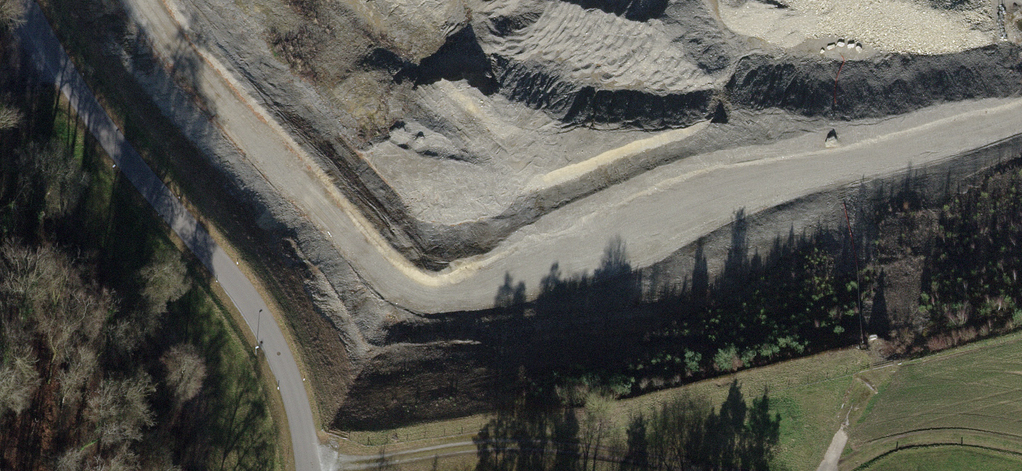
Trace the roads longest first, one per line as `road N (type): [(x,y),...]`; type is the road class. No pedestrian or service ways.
road 1 (unclassified): [(308,470),(300,419),(260,319),(76,96),(22,0)]
road 2 (track): [(717,470),(535,443),(321,470)]
road 3 (residential): [(846,470),(891,444),(923,437),(1021,450)]
road 4 (residential): [(826,470),(884,361)]

